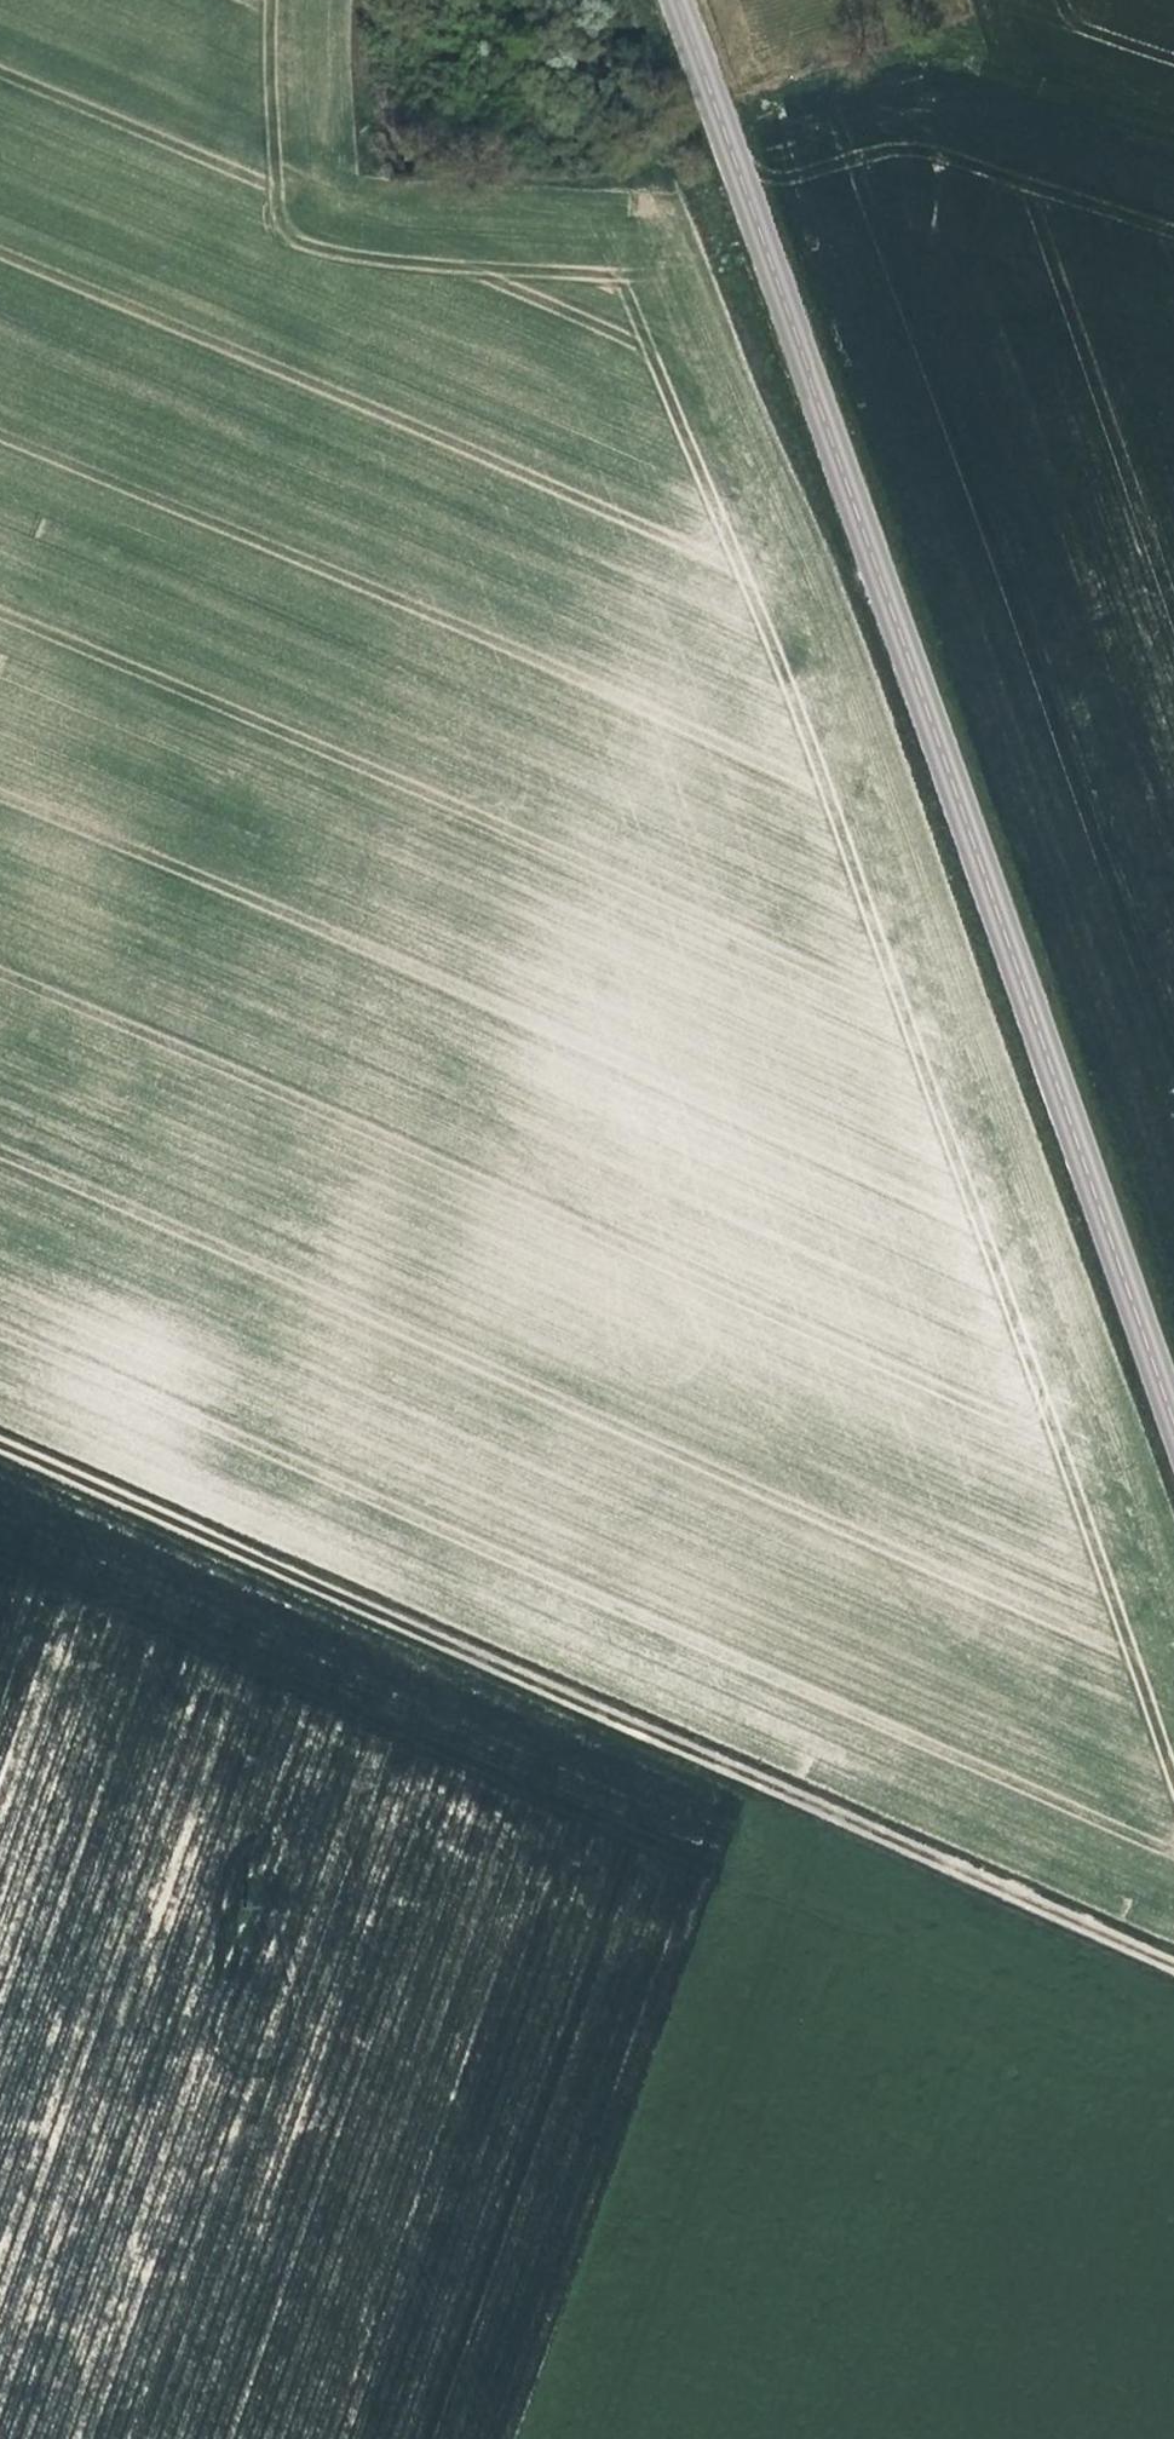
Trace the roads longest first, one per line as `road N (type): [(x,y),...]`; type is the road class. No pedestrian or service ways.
road 1 (tertiary): [(1173,1425),(678,0)]
road 2 (track): [(1173,1967),(0,1454)]

